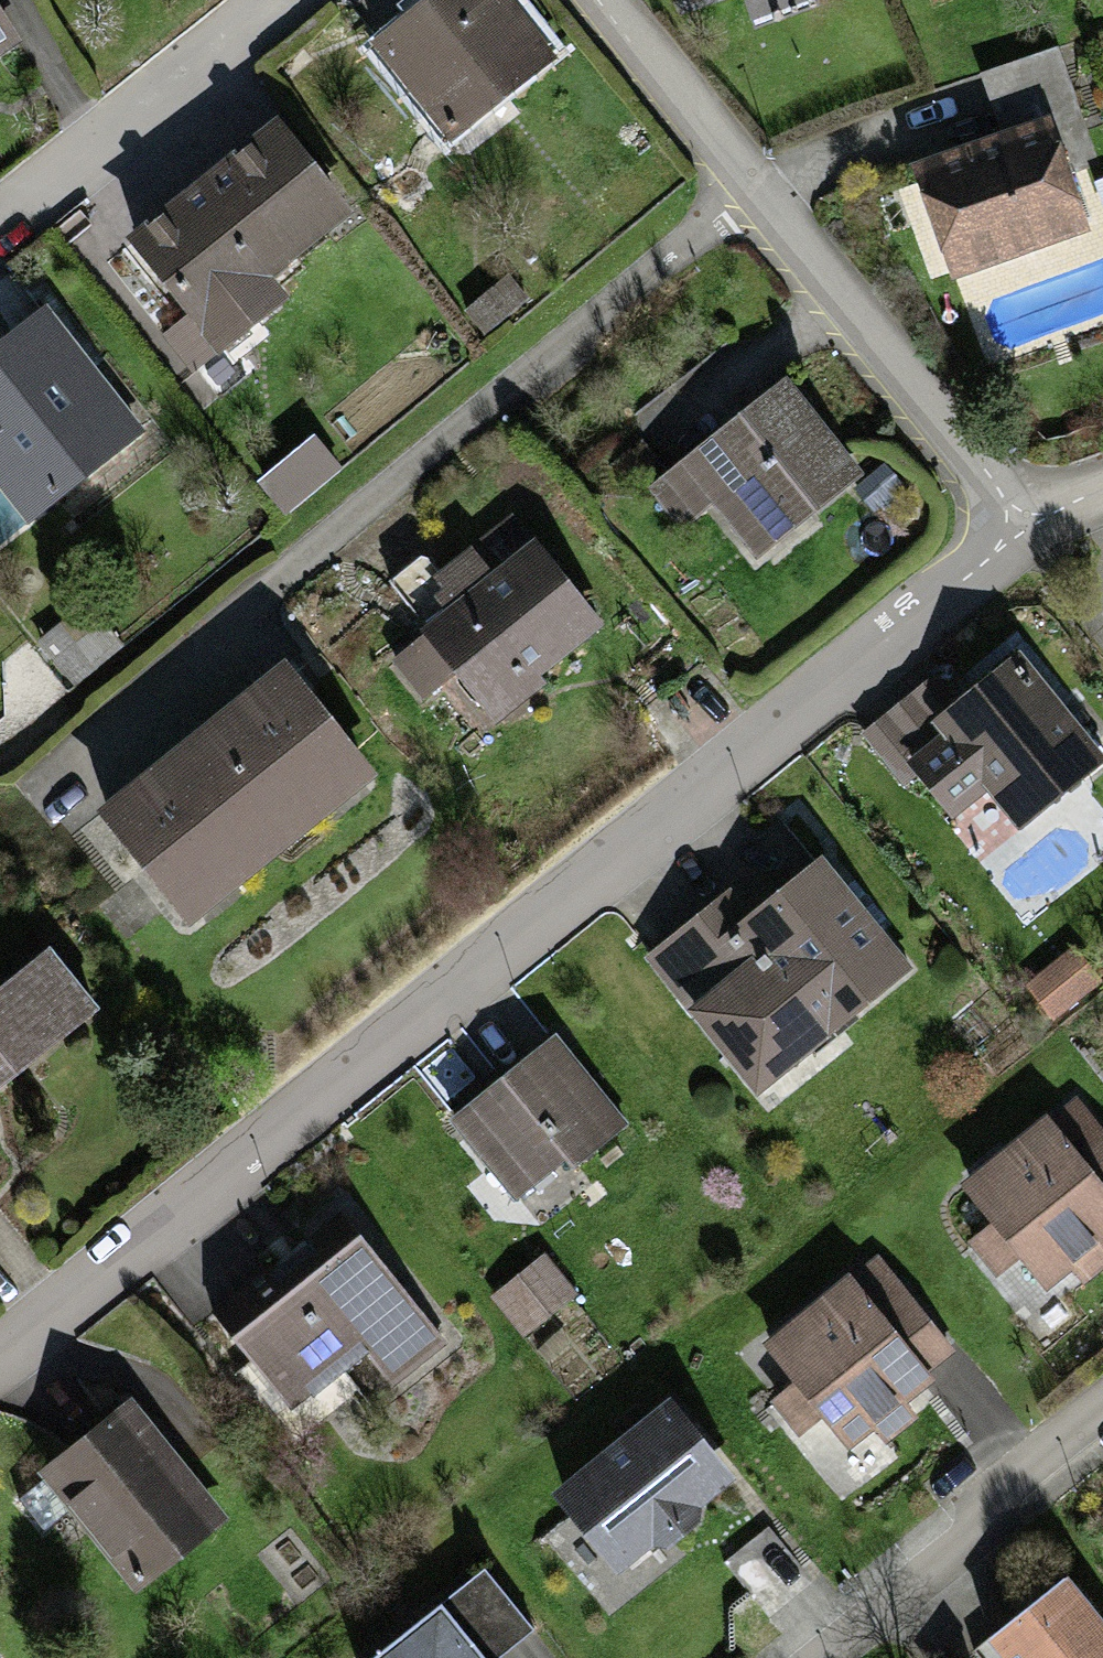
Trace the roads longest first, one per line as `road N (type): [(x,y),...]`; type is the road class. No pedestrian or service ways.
road 1 (residential): [(0,1361),(1018,546)]
road 2 (residential): [(62,777),(746,198)]
road 3 (residential): [(746,198),(1018,546)]
road 4 (residential): [(0,236),(290,0)]
road 5 (residential): [(1102,1426),(857,1657)]
road 6 (residential): [(602,0),(746,198)]

